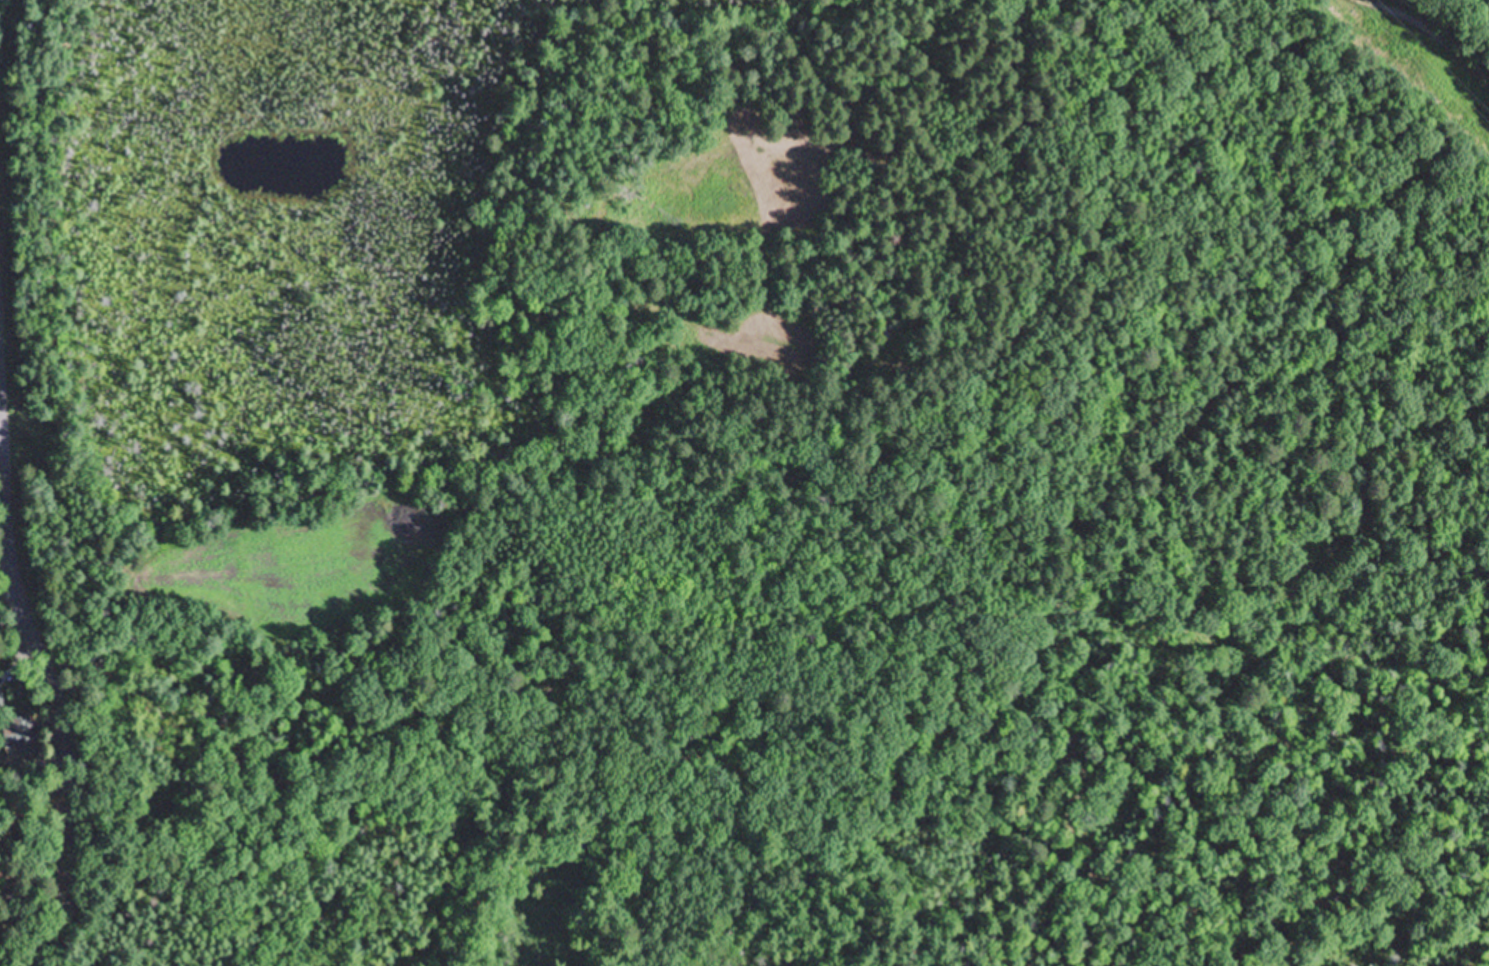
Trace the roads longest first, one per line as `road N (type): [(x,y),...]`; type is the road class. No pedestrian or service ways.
road 1 (residential): [(37,965),(70,909),(77,875),(65,728),(8,558),(0,383)]

